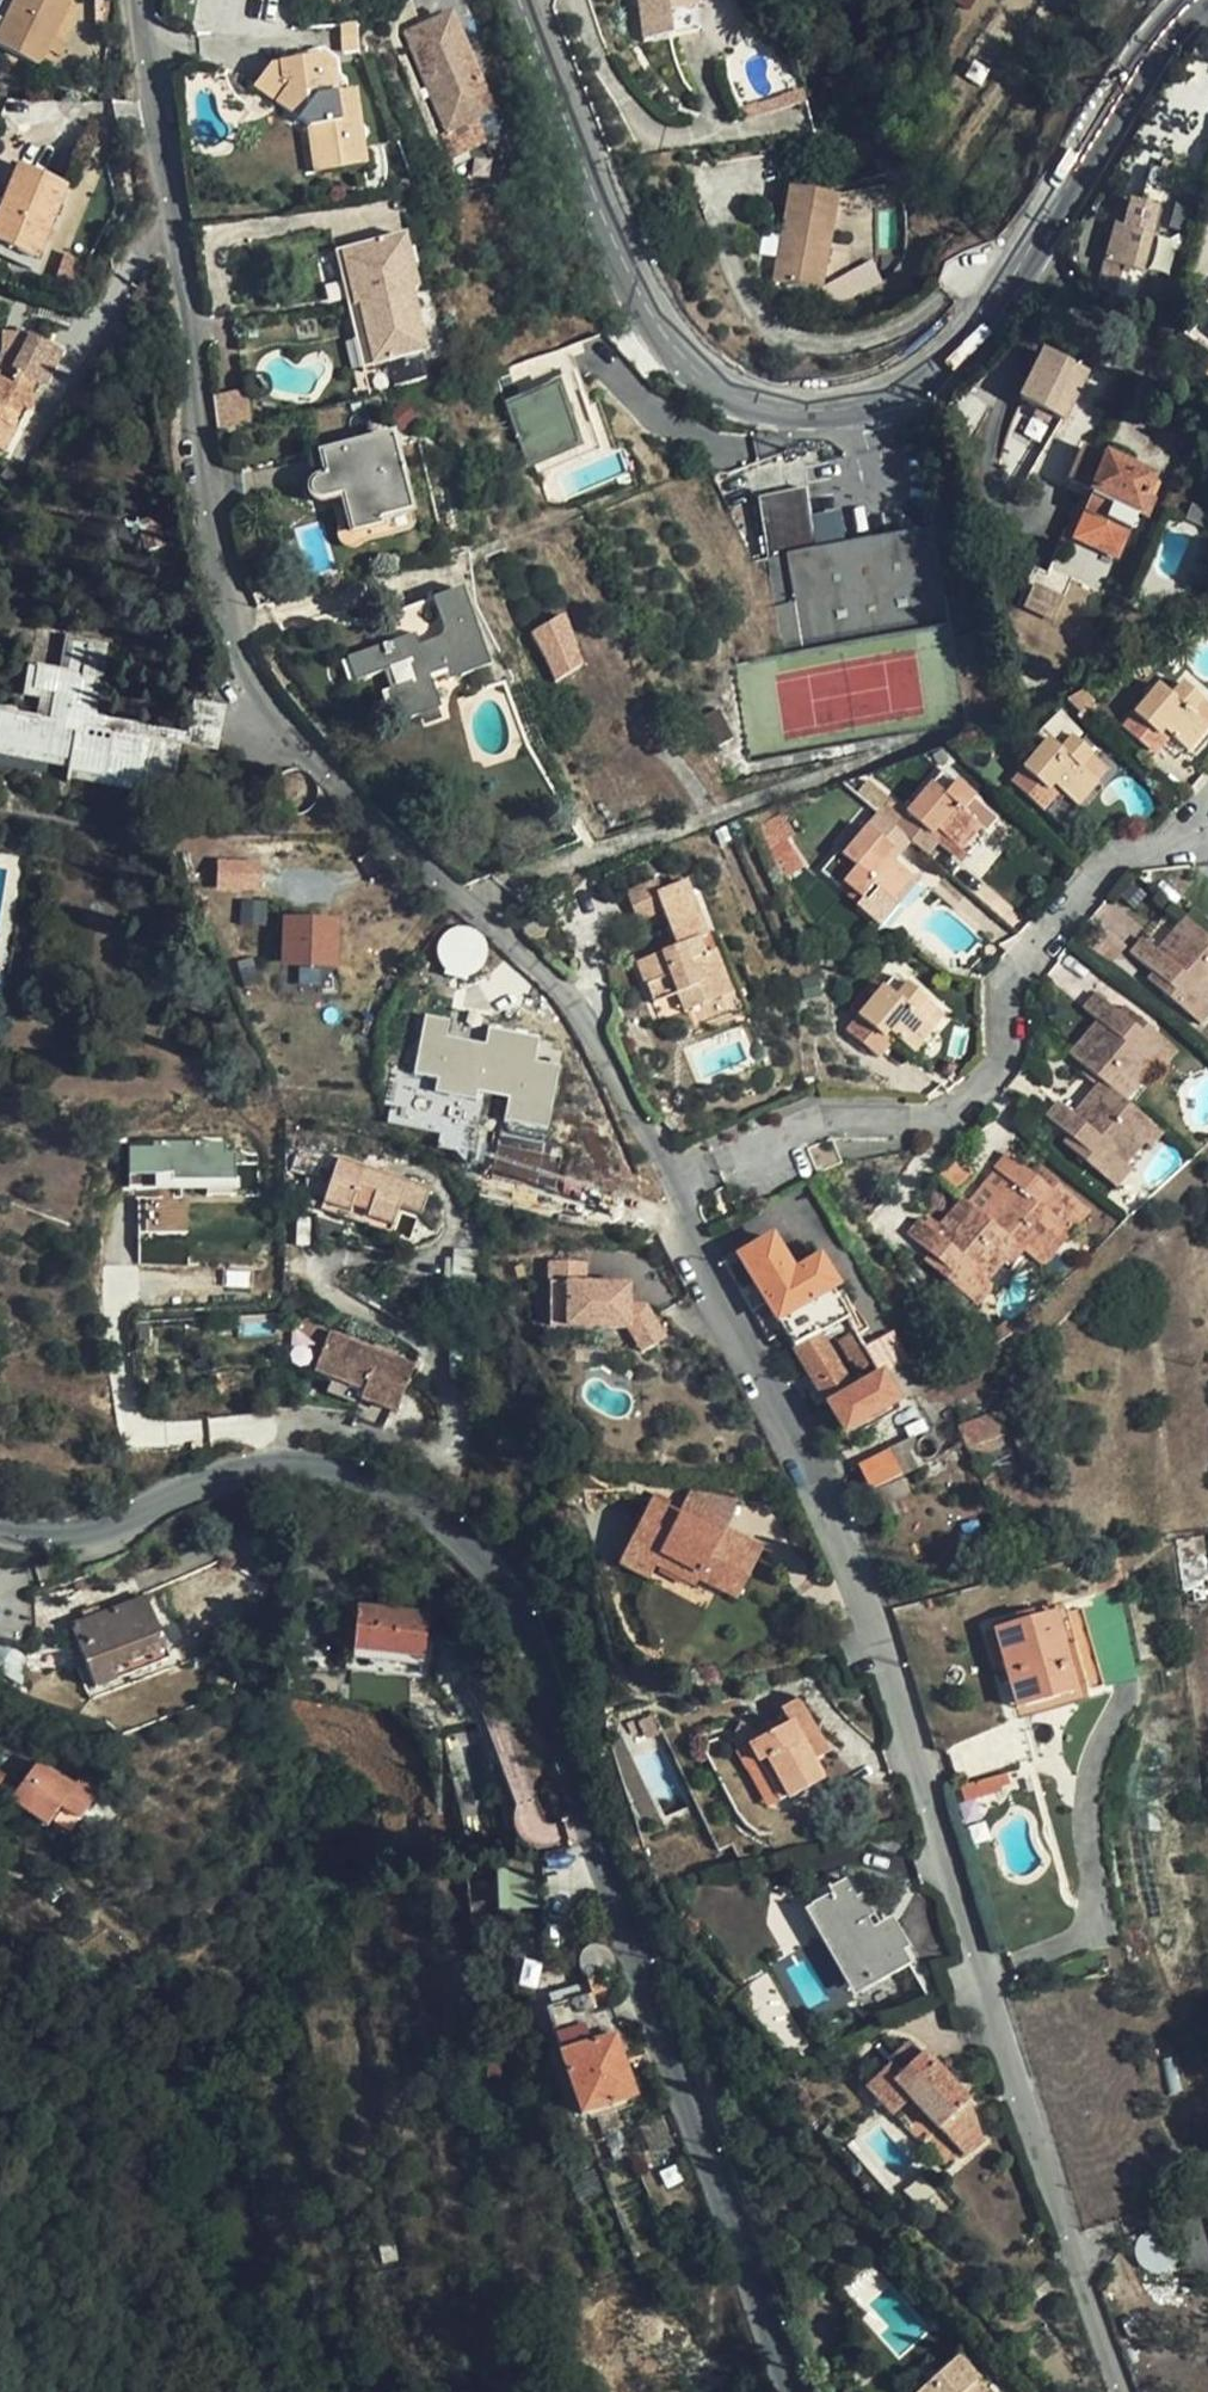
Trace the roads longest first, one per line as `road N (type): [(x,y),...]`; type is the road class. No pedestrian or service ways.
road 1 (residential): [(146,0),(211,490),(250,667),(318,759),(583,1013),(674,1177),(729,1313),(854,1568),(1126,2391)]
road 2 (tertiary): [(0,1529),(44,1538),(86,1533),(190,1486),(293,1463),(392,1487),(472,1546),(524,1622),(793,2391)]
road 3 (secondary): [(525,0),(637,280),(668,335),(736,392),(808,410),(861,404),(941,367),(985,316),(1168,27),(1198,0)]

